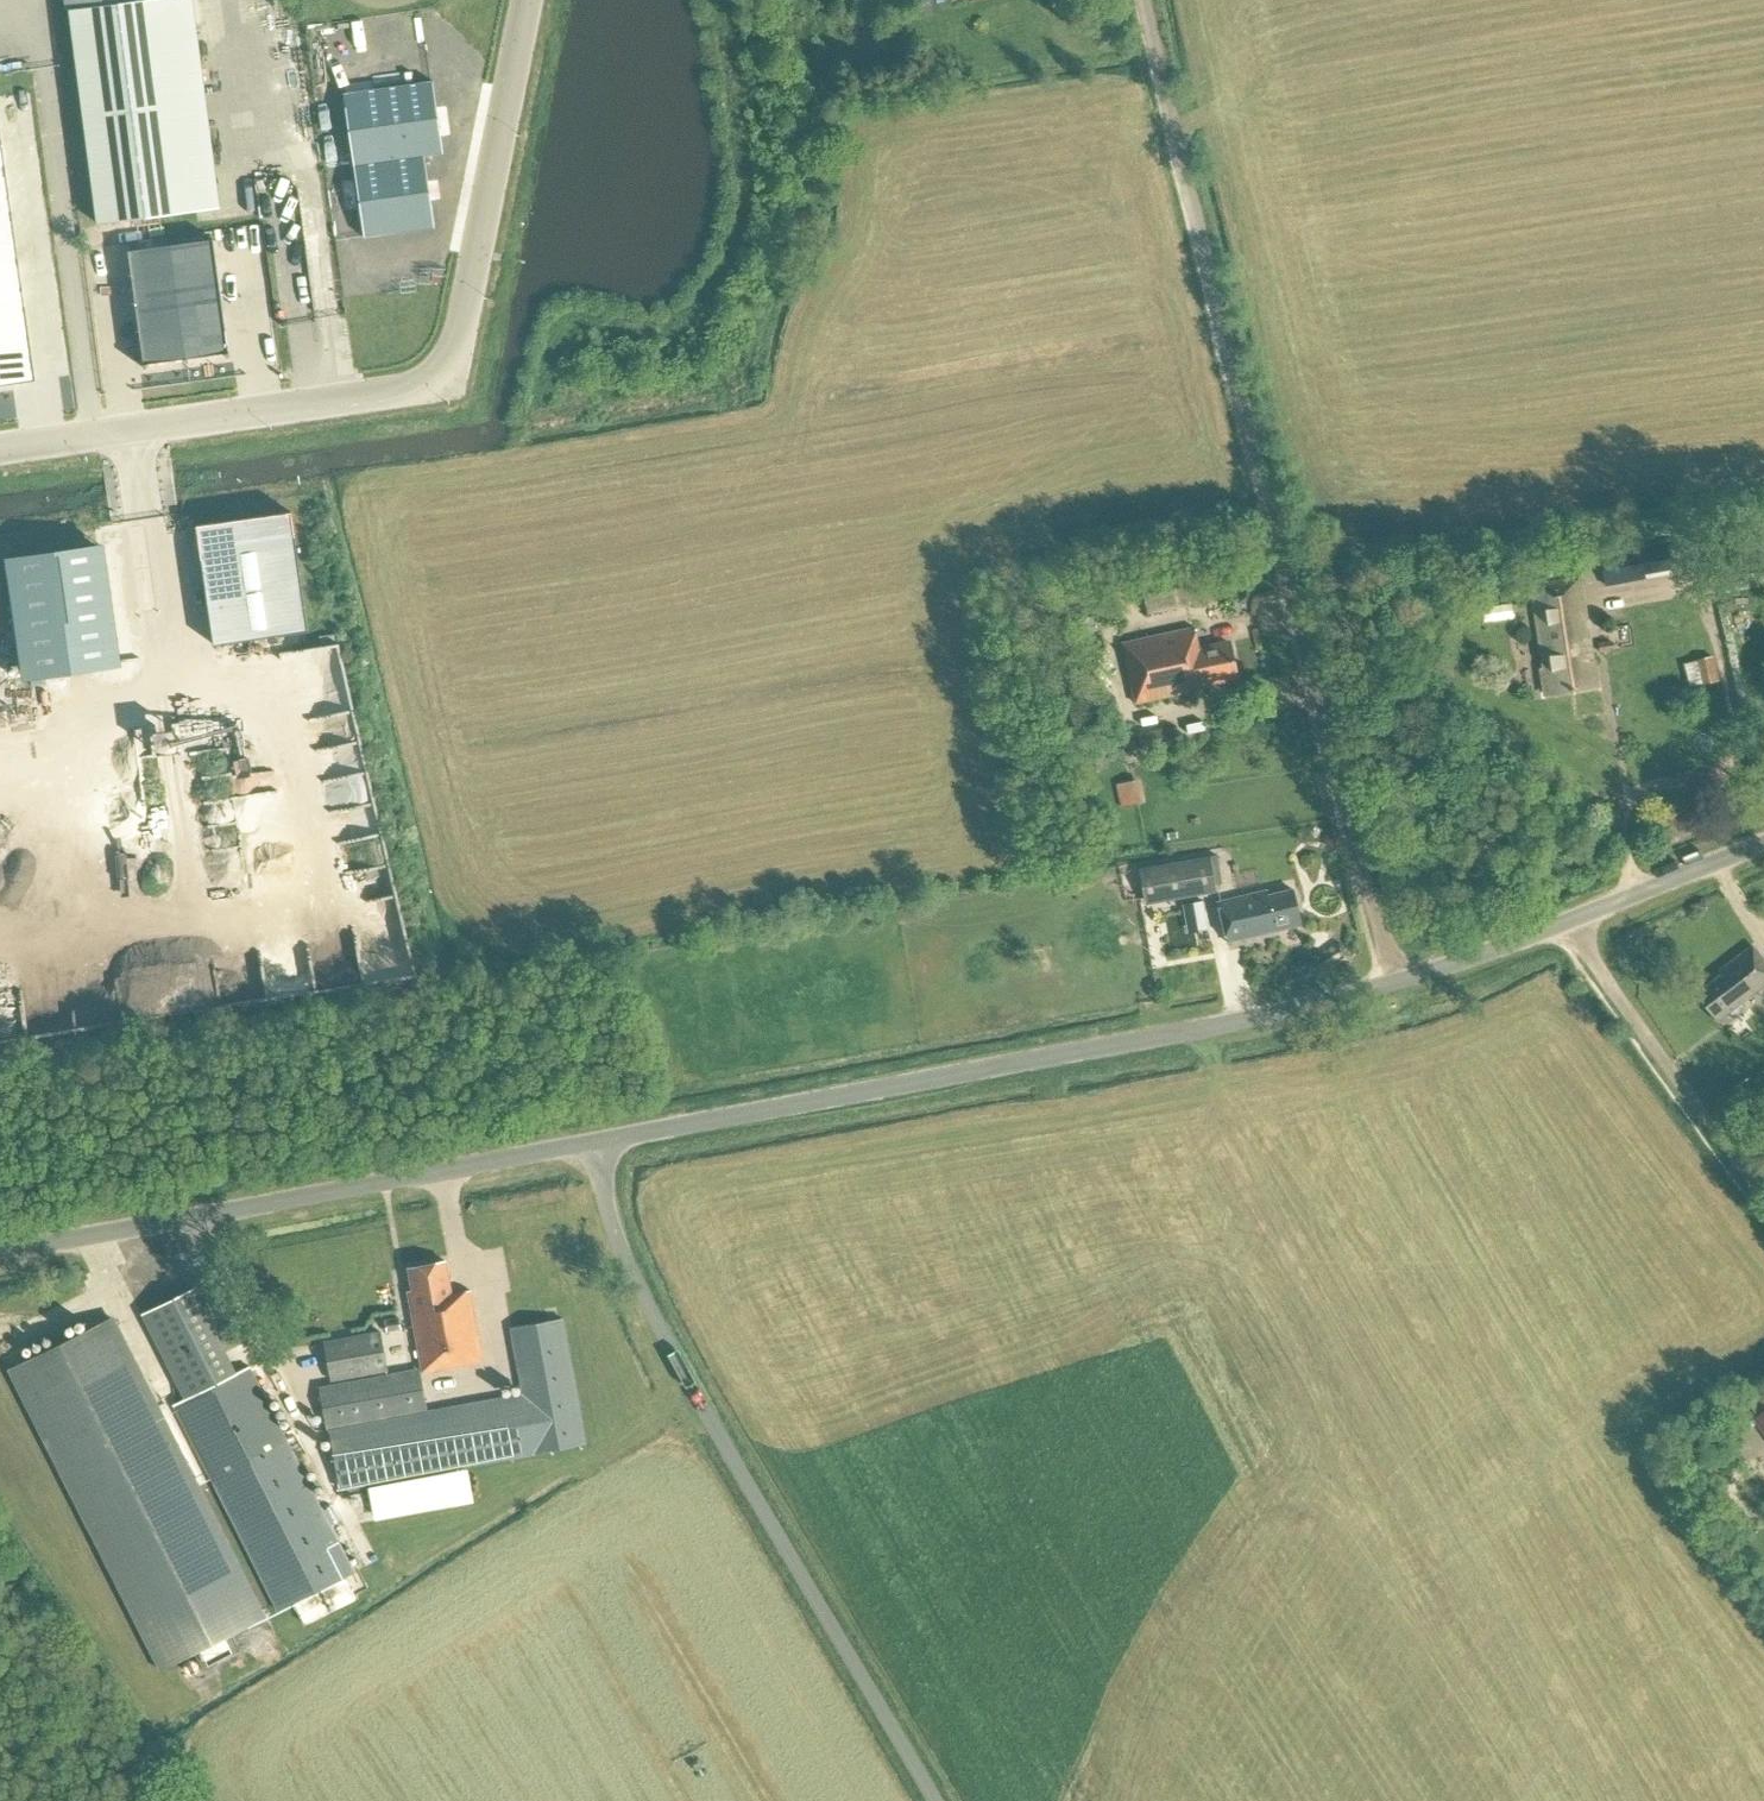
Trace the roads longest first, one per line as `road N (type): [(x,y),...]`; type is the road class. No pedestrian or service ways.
road 1 (unclassified): [(603,1137),(1094,1051),(1397,983),(1551,931),(1763,841)]
road 2 (track): [(1147,0),(1397,983)]
road 3 (unclassified): [(0,447),(450,382),(527,0)]
road 4 (unclassified): [(603,1137),(610,1222),(622,1251),(942,1800)]
road 5 (unclassified): [(0,1254),(603,1137)]
road 6 (track): [(1574,922),(1603,982),(1763,1199)]

